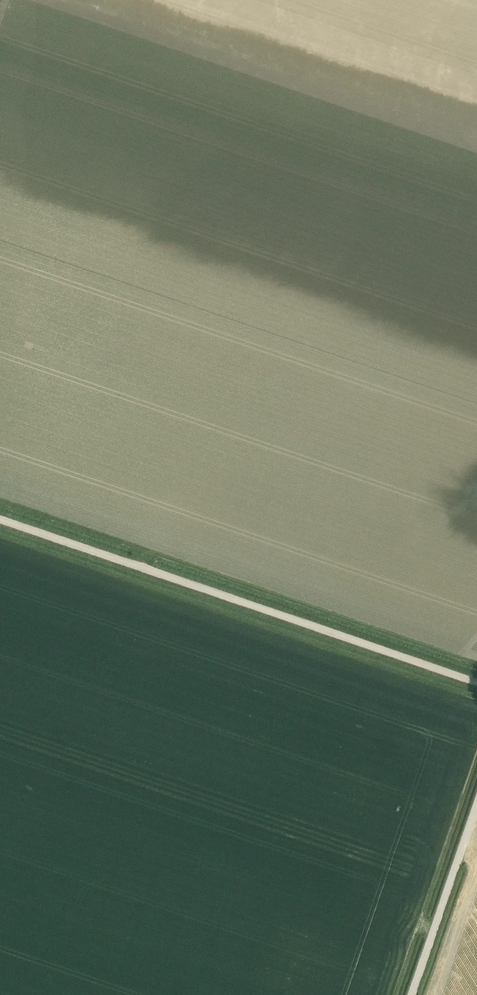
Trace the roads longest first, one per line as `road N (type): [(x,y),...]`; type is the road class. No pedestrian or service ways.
road 1 (track): [(0,520),(476,684)]
road 2 (track): [(413,994),(476,806)]

